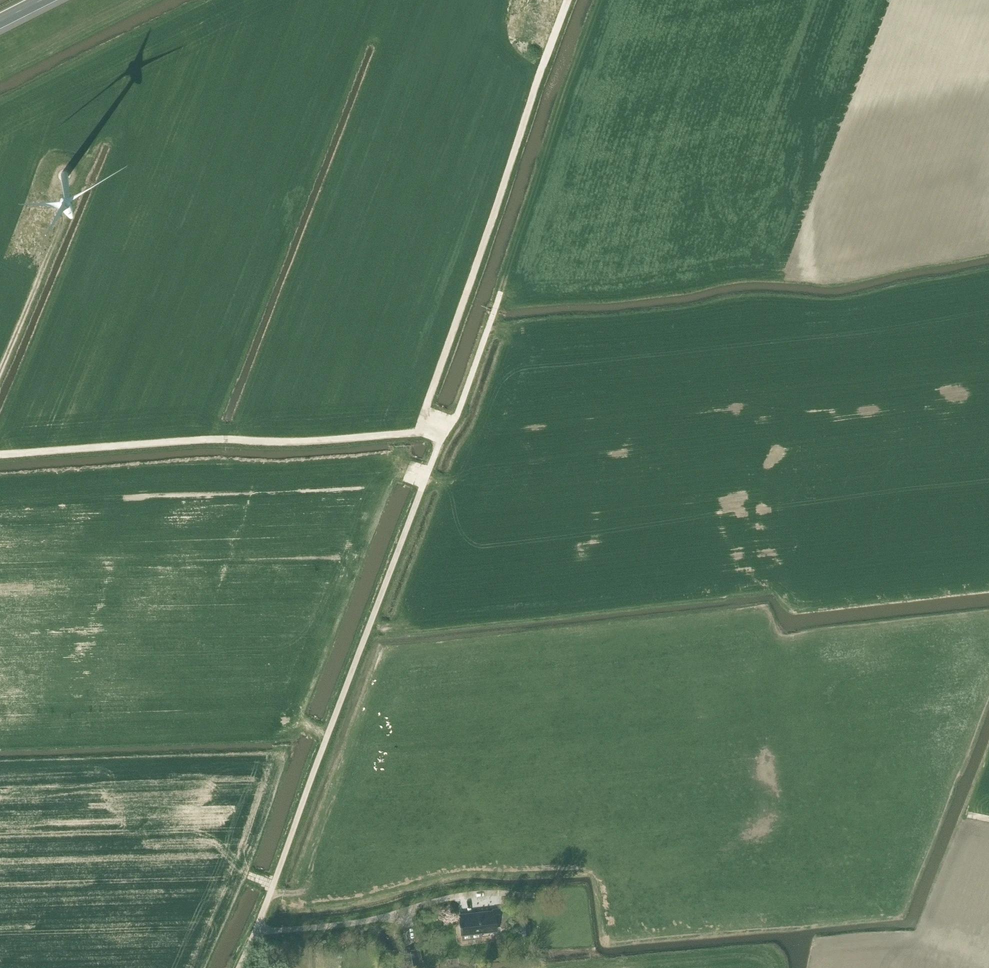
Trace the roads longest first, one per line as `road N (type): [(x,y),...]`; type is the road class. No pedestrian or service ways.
road 1 (track): [(256,930),(501,293)]
road 2 (track): [(417,433),(568,0)]
road 3 (track): [(442,436),(0,455)]
road 4 (track): [(54,244),(0,375)]

